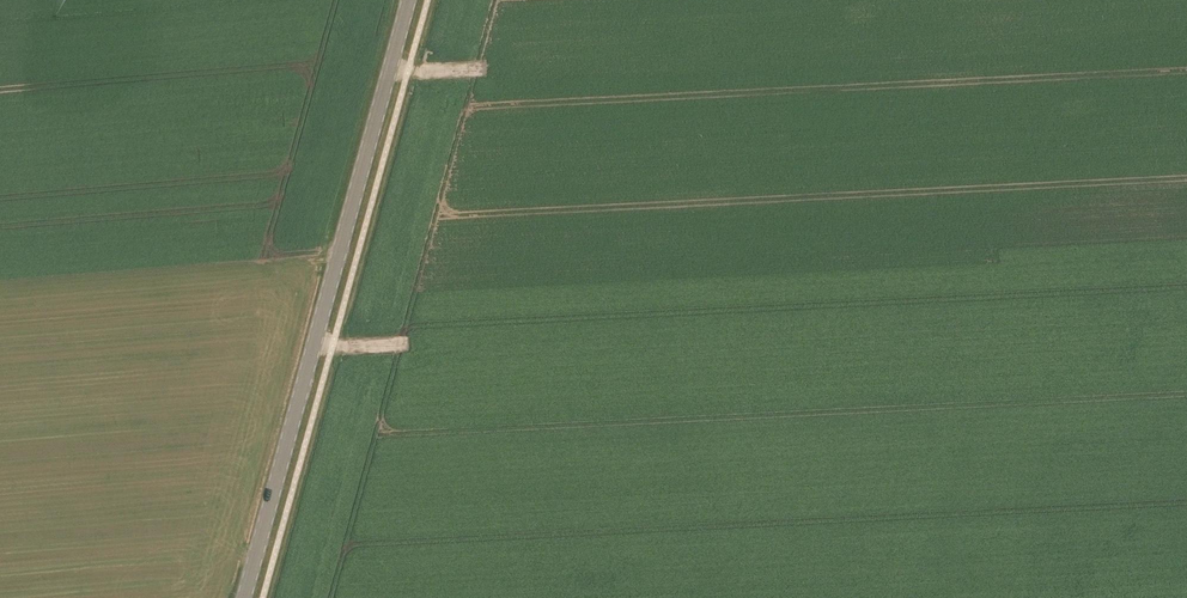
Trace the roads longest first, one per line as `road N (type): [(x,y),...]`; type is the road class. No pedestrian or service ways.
road 1 (tertiary): [(244,597),(409,0)]

